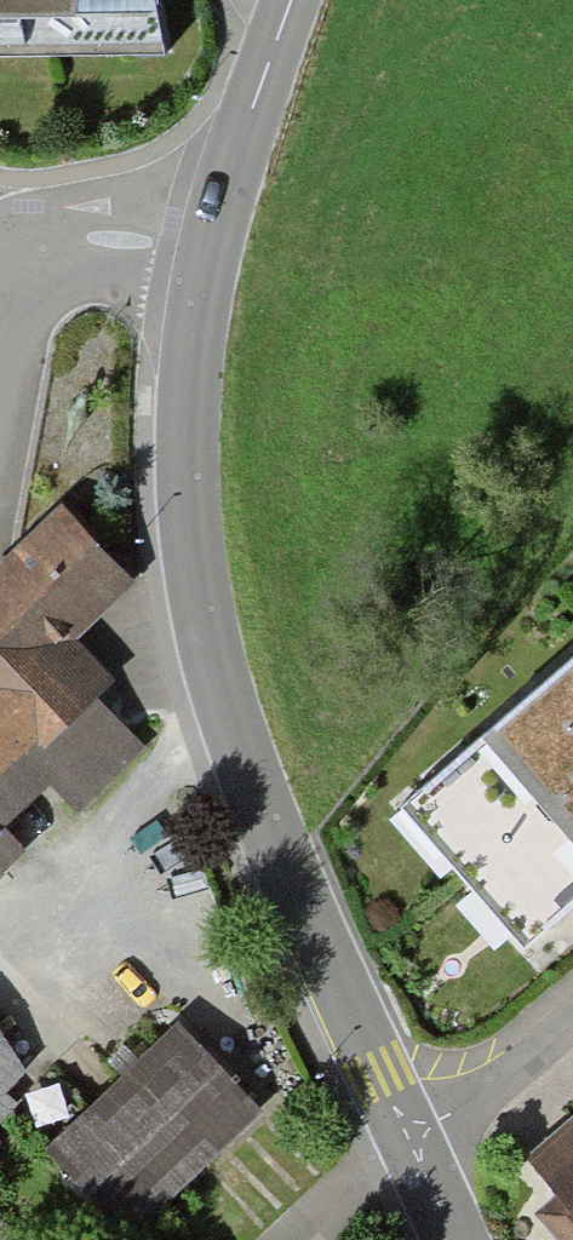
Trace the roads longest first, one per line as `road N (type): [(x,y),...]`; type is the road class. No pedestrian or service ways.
road 1 (residential): [(410,1148),(277,851),(220,686),(190,535),(184,412),(204,253)]
road 2 (residential): [(204,253),(228,152),(286,0)]
road 3 (residential): [(410,1148),(572,1006)]
road 4 (residential): [(28,260),(100,235),(204,253)]

